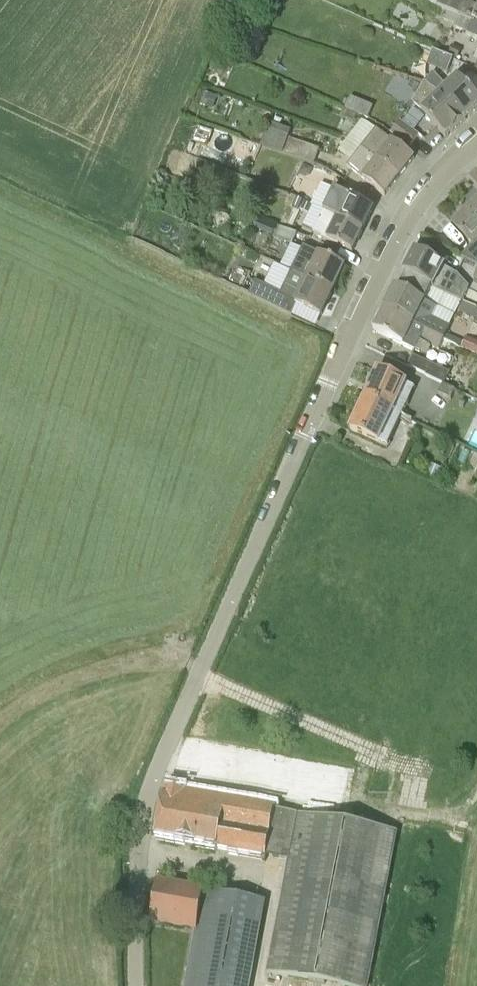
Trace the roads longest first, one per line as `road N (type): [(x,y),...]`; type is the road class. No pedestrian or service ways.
road 1 (unclassified): [(305,437),(148,792),(136,985)]
road 2 (residential): [(305,437),(418,209),(476,146)]

